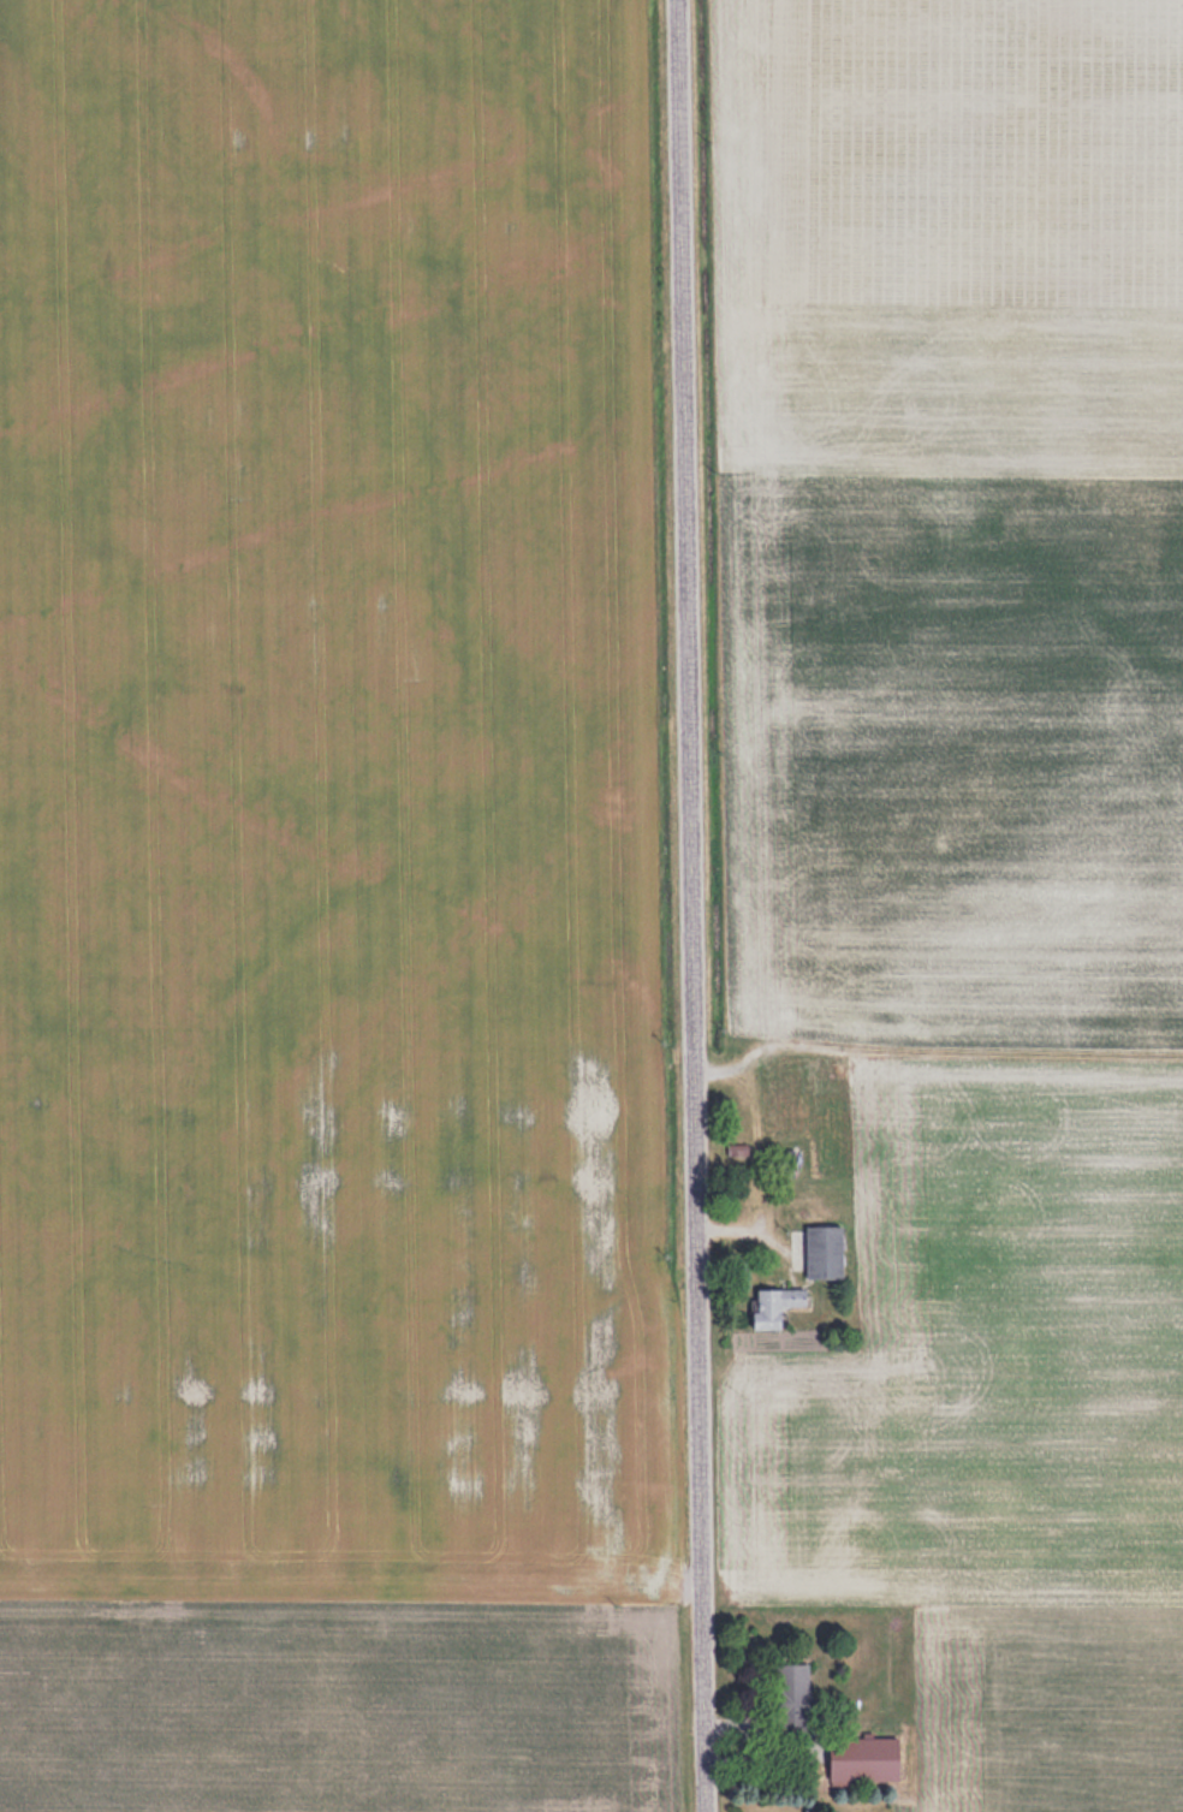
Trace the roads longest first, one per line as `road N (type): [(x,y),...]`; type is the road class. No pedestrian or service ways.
road 1 (tertiary): [(709,1811),(681,0)]

